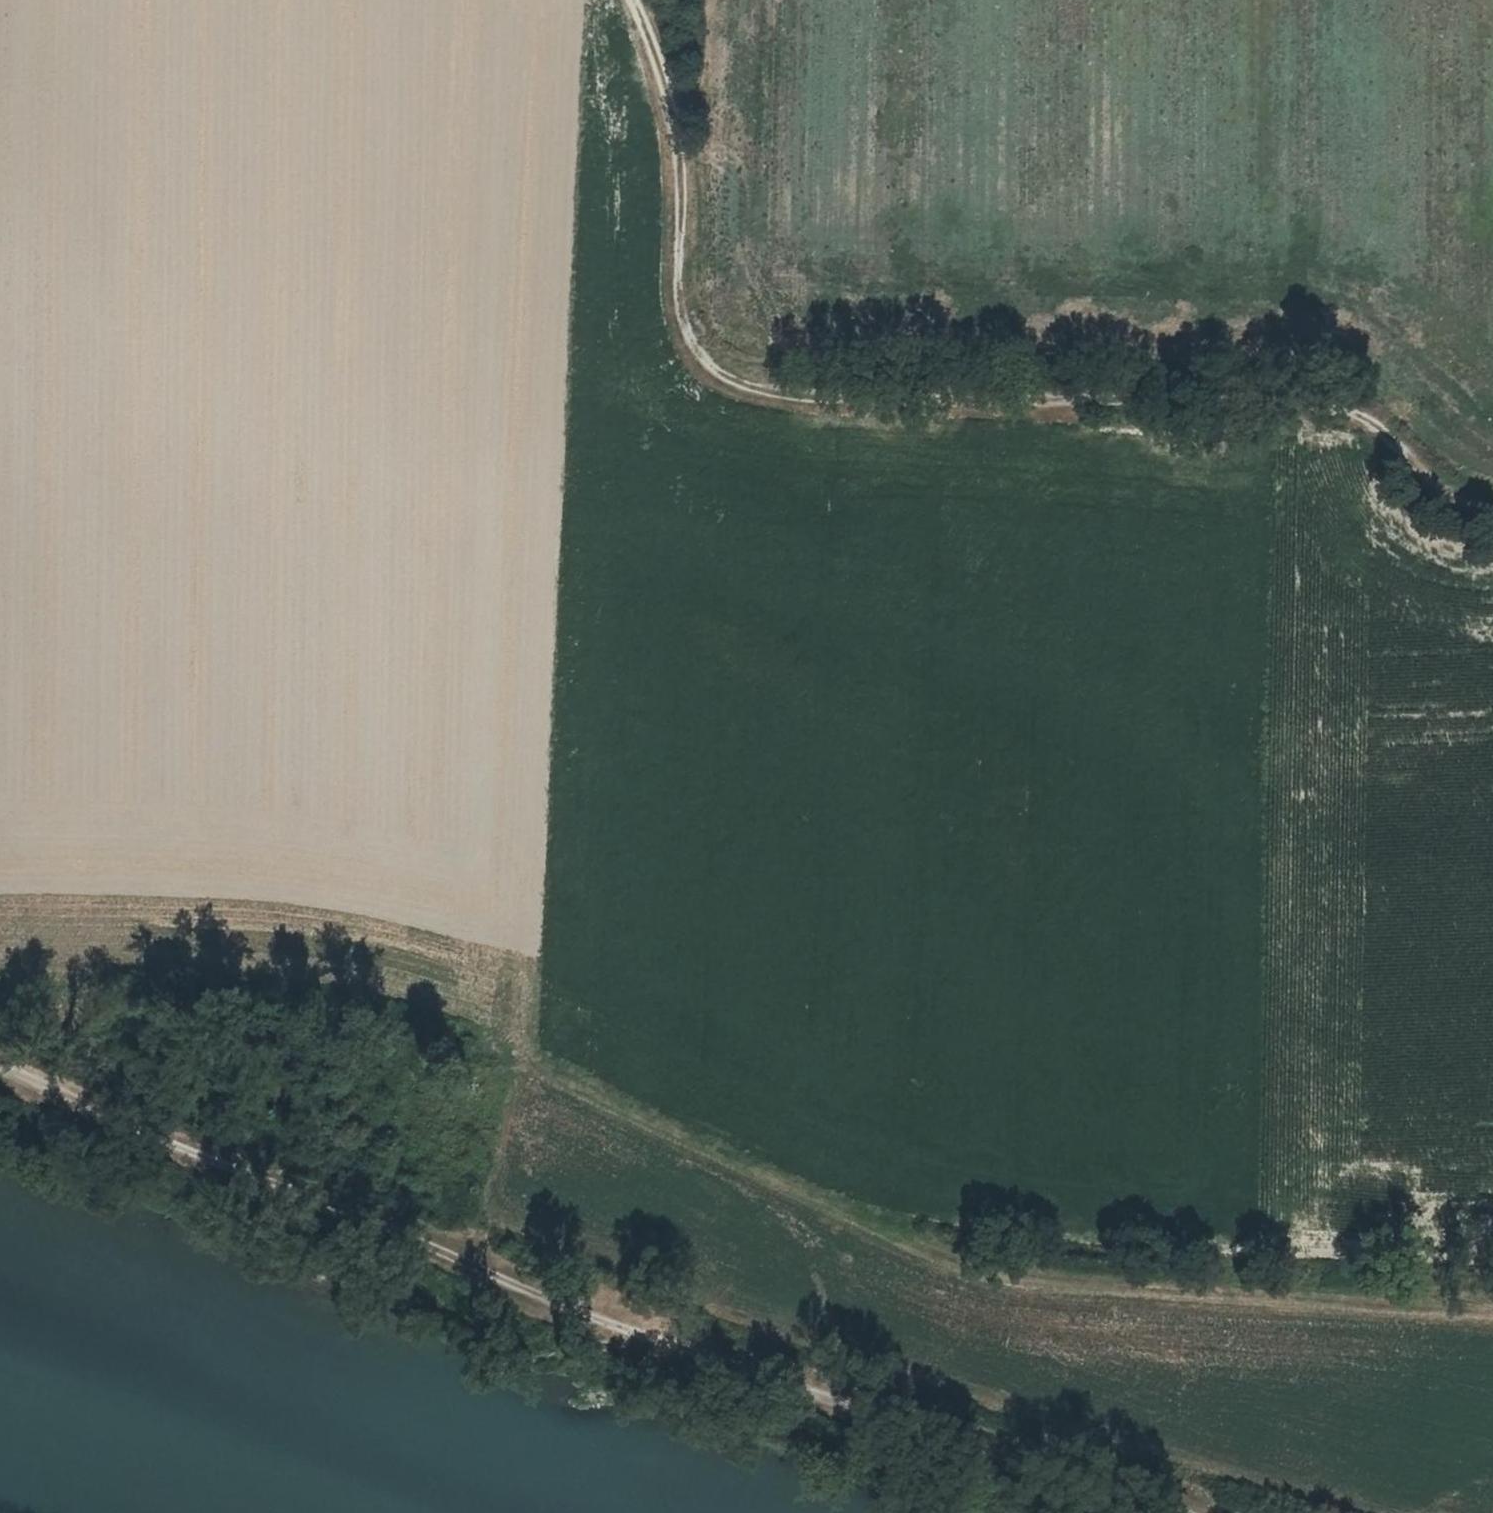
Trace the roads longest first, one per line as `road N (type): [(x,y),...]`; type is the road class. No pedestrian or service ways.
road 1 (track): [(1142,1512),(794,1407),(279,1211),(0,1090)]
road 2 (track): [(636,0),(685,149),(675,315),(695,354),(737,384),(794,395),(1310,405),(1391,437),(1425,481),(1461,503),(1492,509)]

